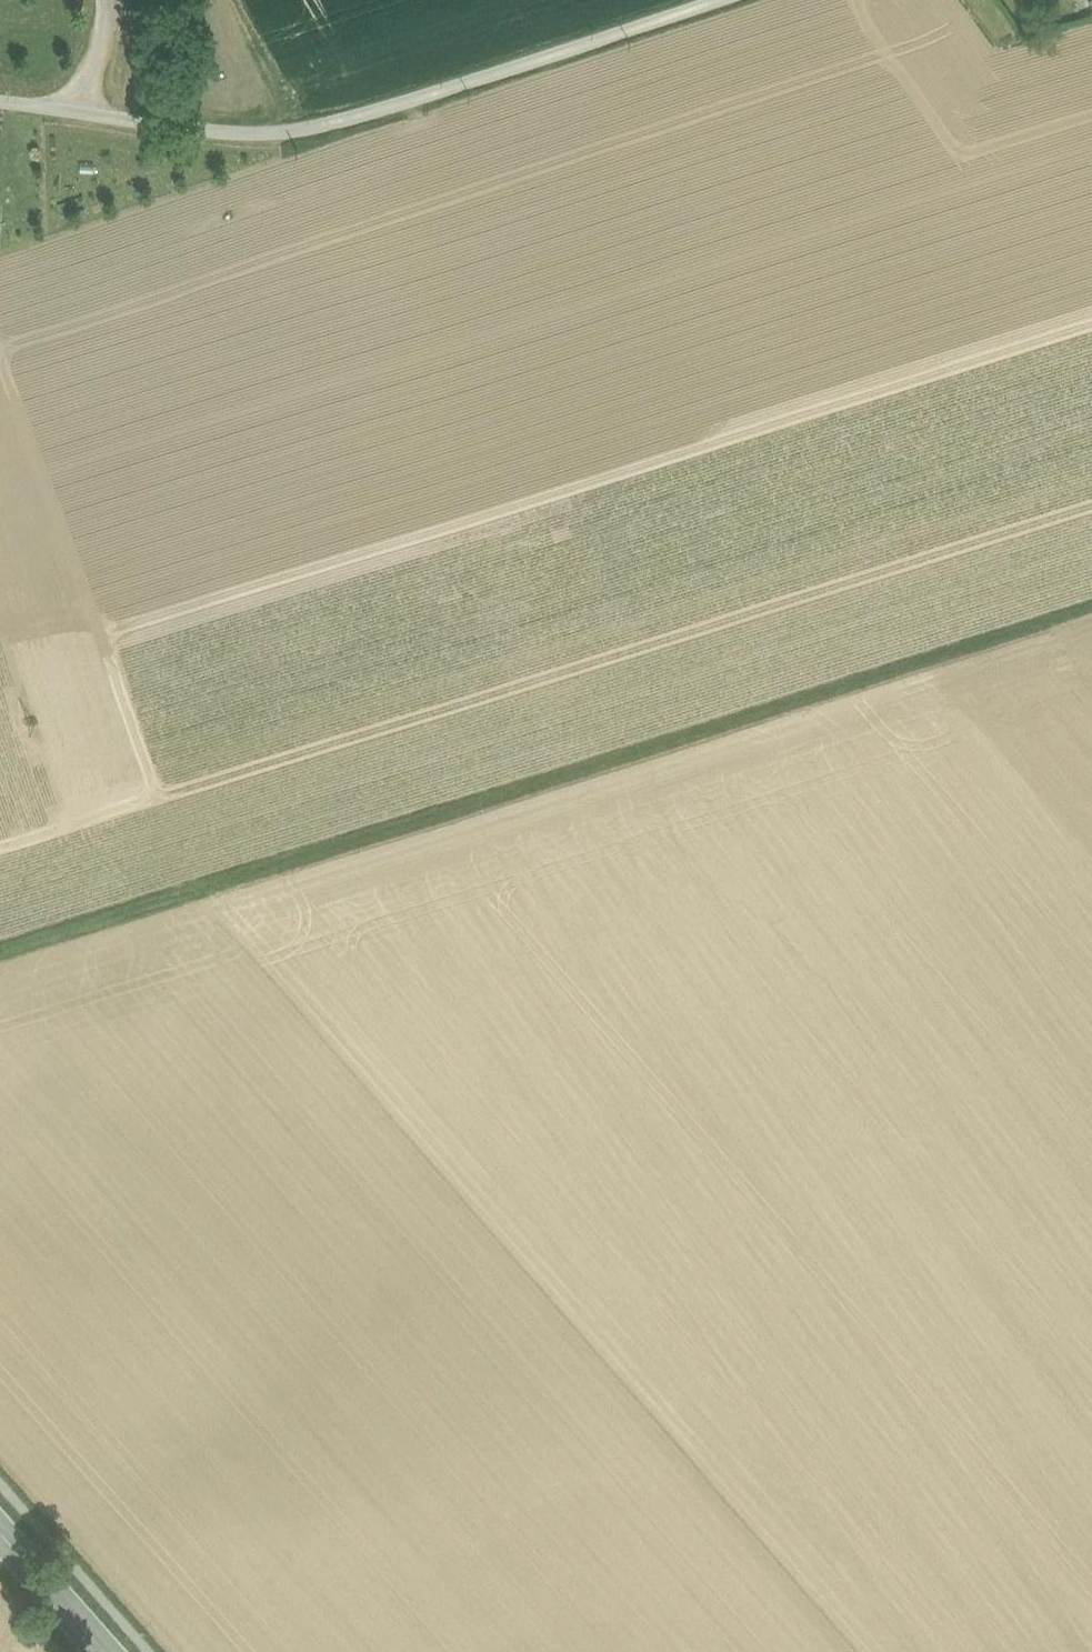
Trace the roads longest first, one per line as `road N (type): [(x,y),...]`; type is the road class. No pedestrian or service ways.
road 1 (unclassified): [(711,0),(297,133),(0,104)]
road 2 (primary): [(0,1521),(116,1651)]

